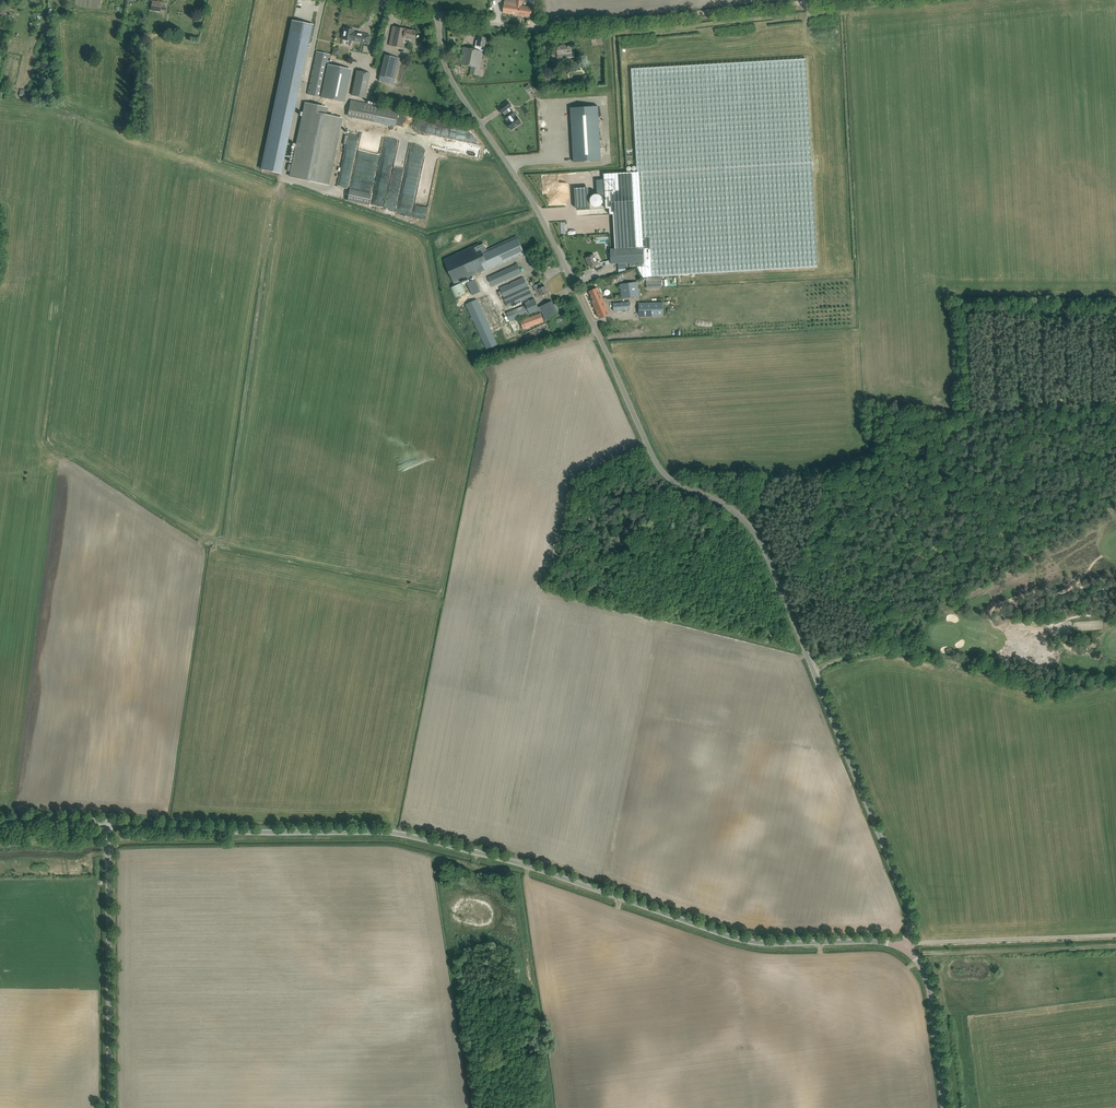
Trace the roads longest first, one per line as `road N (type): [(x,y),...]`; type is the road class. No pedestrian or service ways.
road 1 (unclassified): [(909,938),(908,906),(765,551),(737,514),(674,482),(656,462),(541,216),(449,75),(441,14)]
road 2 (unclassified): [(897,946),(739,939),(538,869),(402,834),(108,822)]
road 3 (unclassified): [(110,1107),(108,822)]
road 4 (track): [(573,25),(840,0)]
road 5 (unclassified): [(945,1107),(928,982),(910,952)]
road 6 (unclassified): [(573,25),(528,28),(441,14)]

